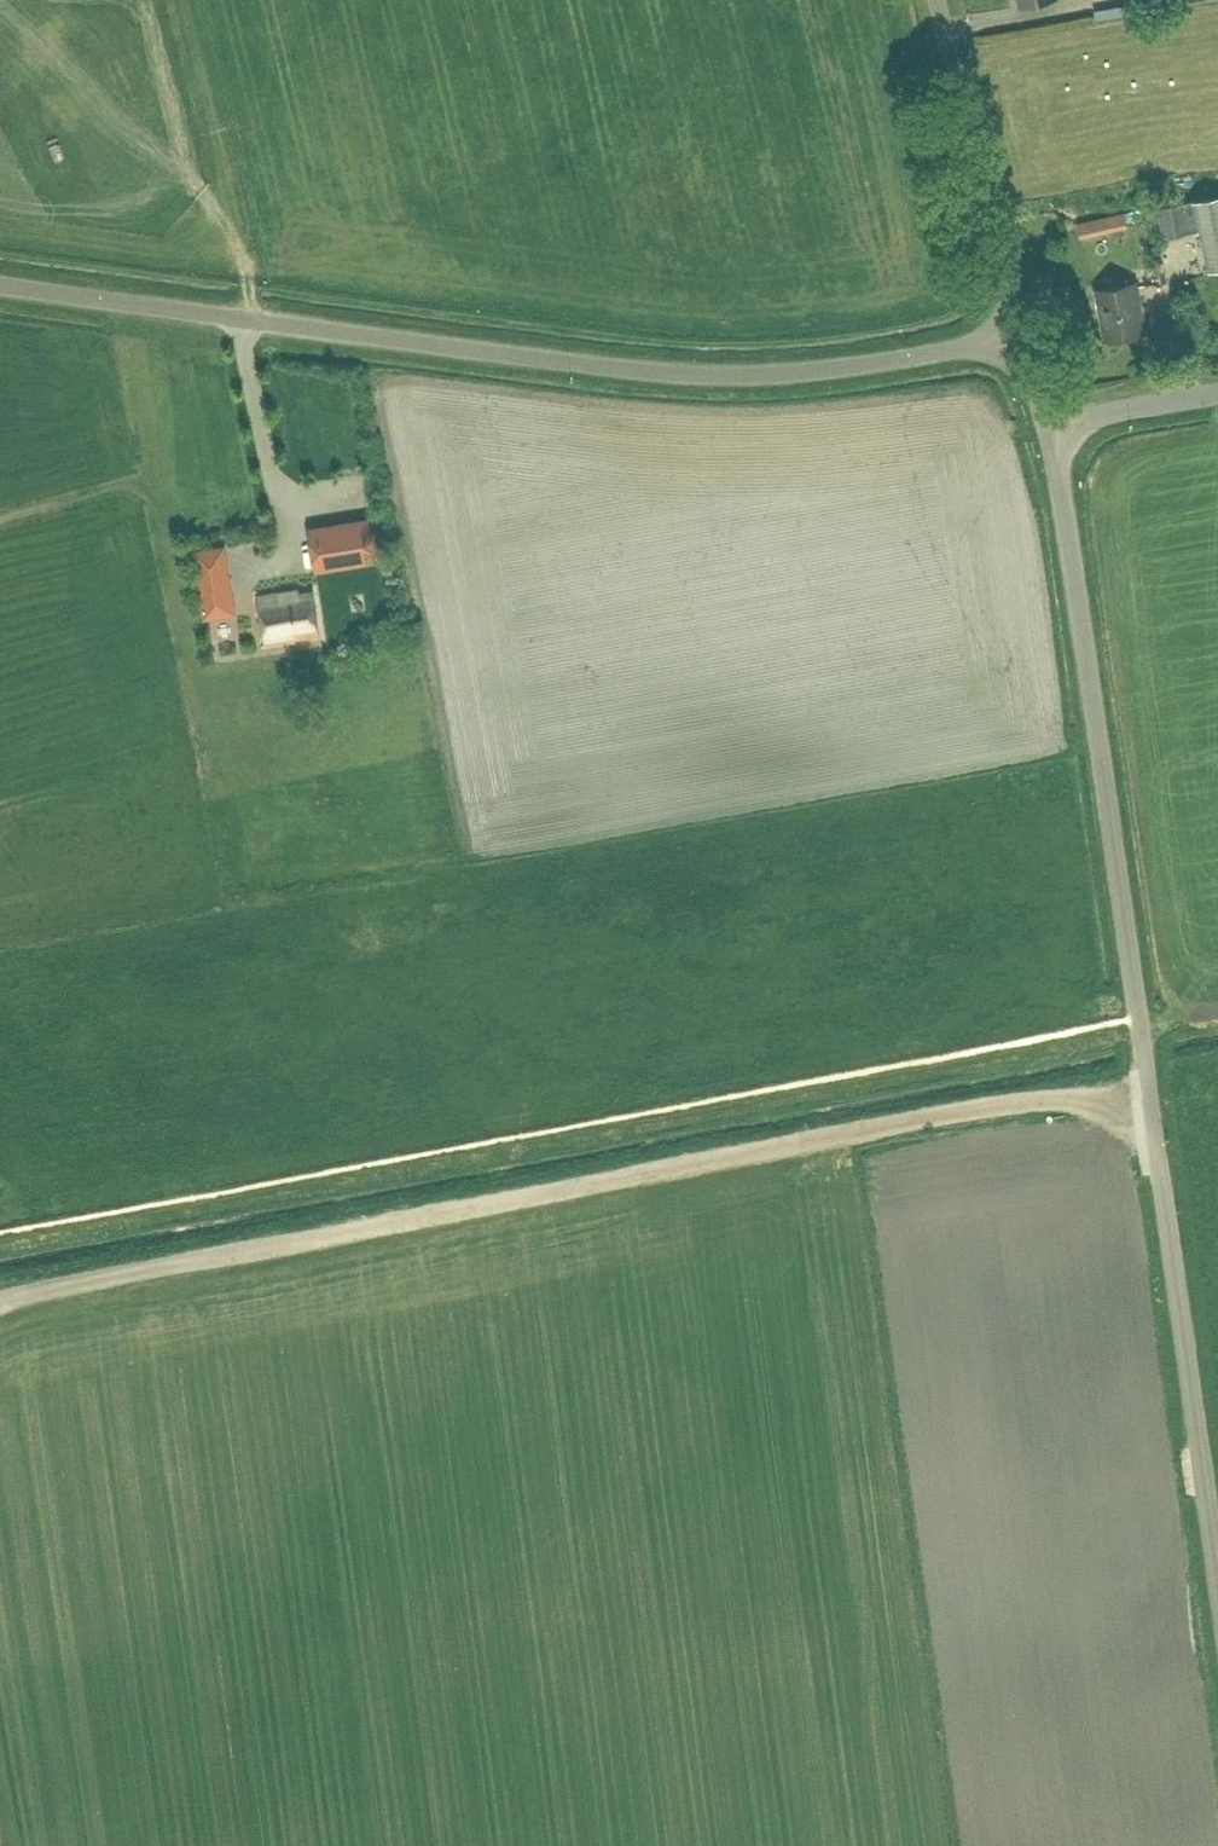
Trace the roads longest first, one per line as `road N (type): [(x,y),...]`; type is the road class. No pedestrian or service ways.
road 1 (unclassified): [(1217,1597),(1046,424)]
road 2 (unclassified): [(0,285),(666,371),(843,366),(1019,331)]
road 3 (unclassified): [(1019,331),(941,0)]
road 4 (unclassified): [(1046,424),(1217,395)]

